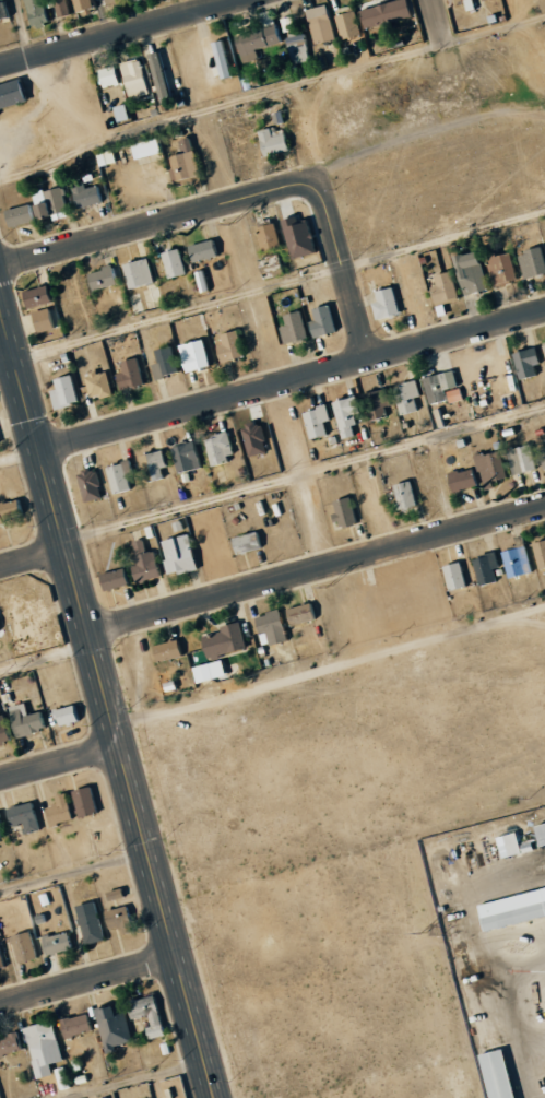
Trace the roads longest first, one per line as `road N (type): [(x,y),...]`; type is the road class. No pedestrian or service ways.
road 1 (secondary): [(0,305),(216,1097)]
road 2 (residential): [(39,450),(544,312)]
road 3 (residential): [(90,633),(544,508)]
road 4 (residential): [(0,270),(304,188)]
road 5 (residential): [(0,64),(239,0)]
road 6 (residential): [(304,188),(324,201),(369,359)]
road 7 (residential): [(0,1003),(176,954)]
road 8 (residential): [(0,779),(120,748)]

